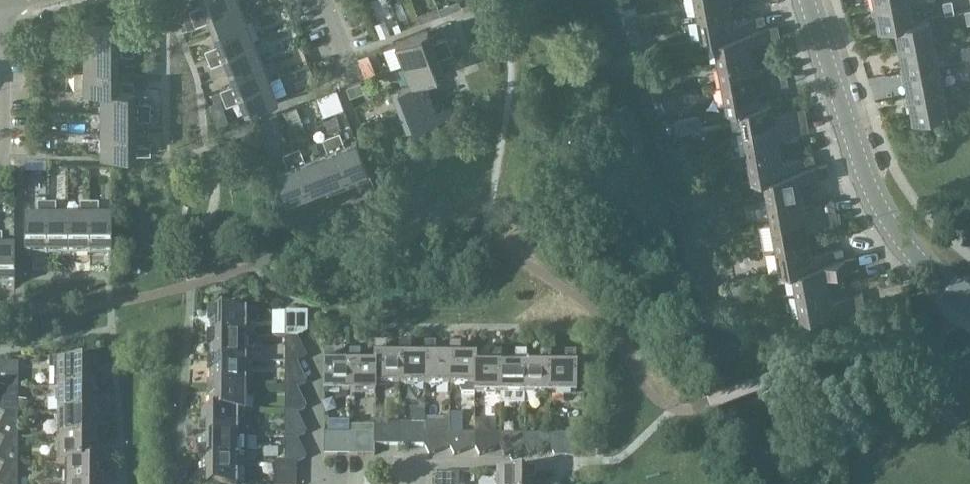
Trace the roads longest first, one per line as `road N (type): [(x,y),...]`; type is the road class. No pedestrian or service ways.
road 1 (residential): [(969,306),(920,262),(875,197),(805,0)]

